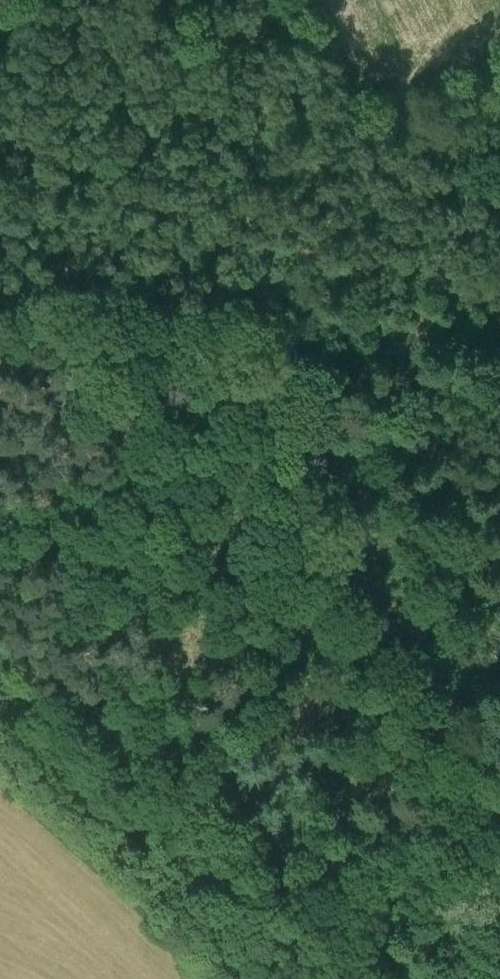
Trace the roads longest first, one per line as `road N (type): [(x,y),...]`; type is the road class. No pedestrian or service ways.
road 1 (track): [(499,866),(474,791),(368,594),(164,0)]
road 2 (track): [(222,978),(0,771)]
road 3 (track): [(257,275),(499,298)]
road 4 (track): [(288,278),(359,183),(397,106)]

